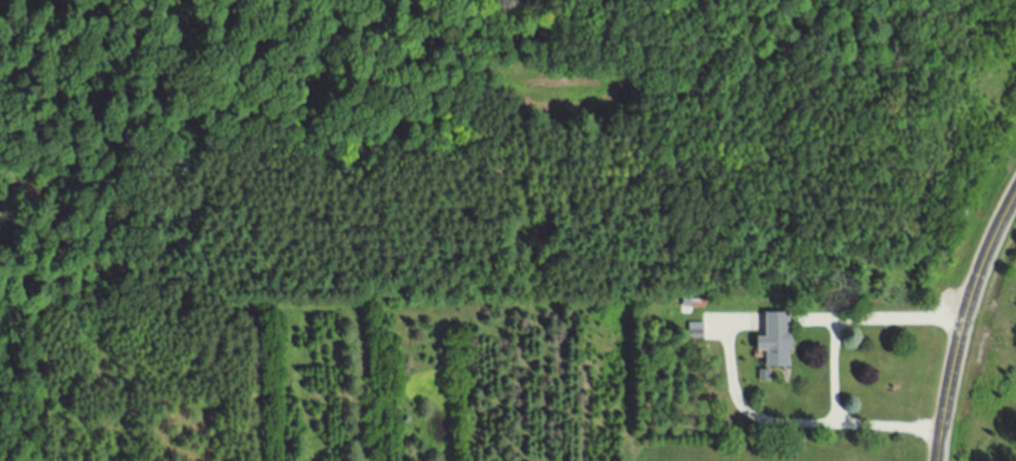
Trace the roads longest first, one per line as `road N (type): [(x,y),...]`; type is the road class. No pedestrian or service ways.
road 1 (residential): [(937,460),(961,317),(1015,191)]

